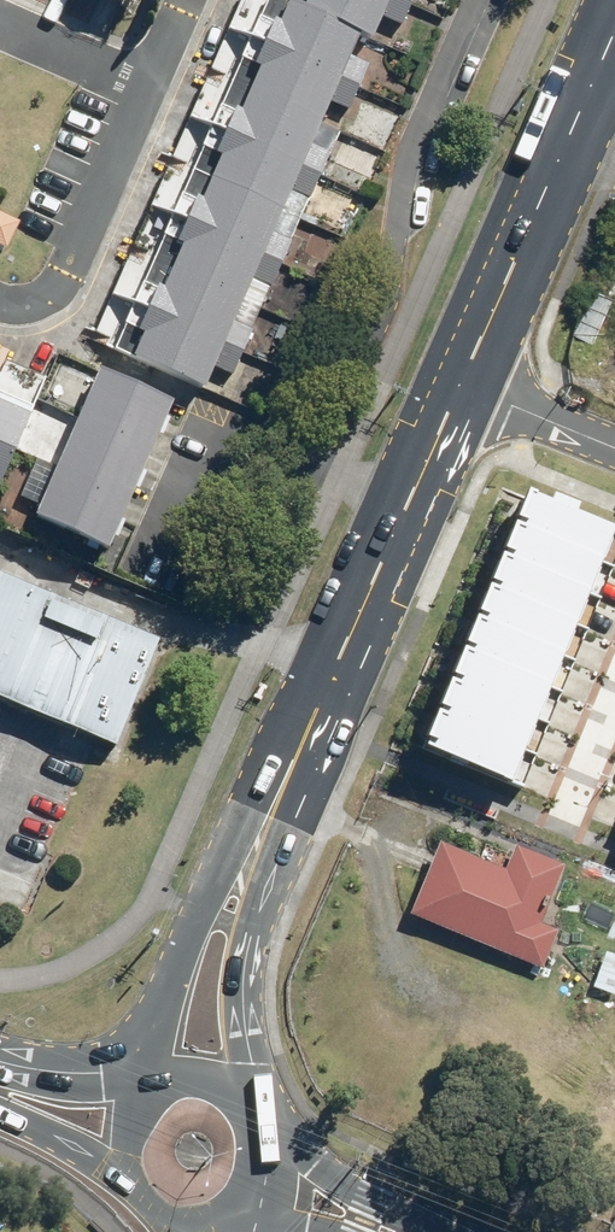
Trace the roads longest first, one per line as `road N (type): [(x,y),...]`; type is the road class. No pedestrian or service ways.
road 1 (secondary): [(273,812),(462,384)]
road 2 (secondary): [(462,384),(614,32)]
road 3 (residential): [(0,301),(27,300),(68,275),(186,0)]
road 4 (secondary): [(273,812),(243,996),(264,1107)]
road 5 (secondary): [(168,1077),(198,913),(273,812)]
road 6 (secondary): [(274,1130),(407,1231)]
road 7 (residential): [(614,449),(462,384)]
road 8 (secondary): [(124,1181),(95,1157),(0,1111)]
road 9 (secondary): [(0,1061),(137,1100)]
road 10 (residential): [(614,690),(564,811)]

